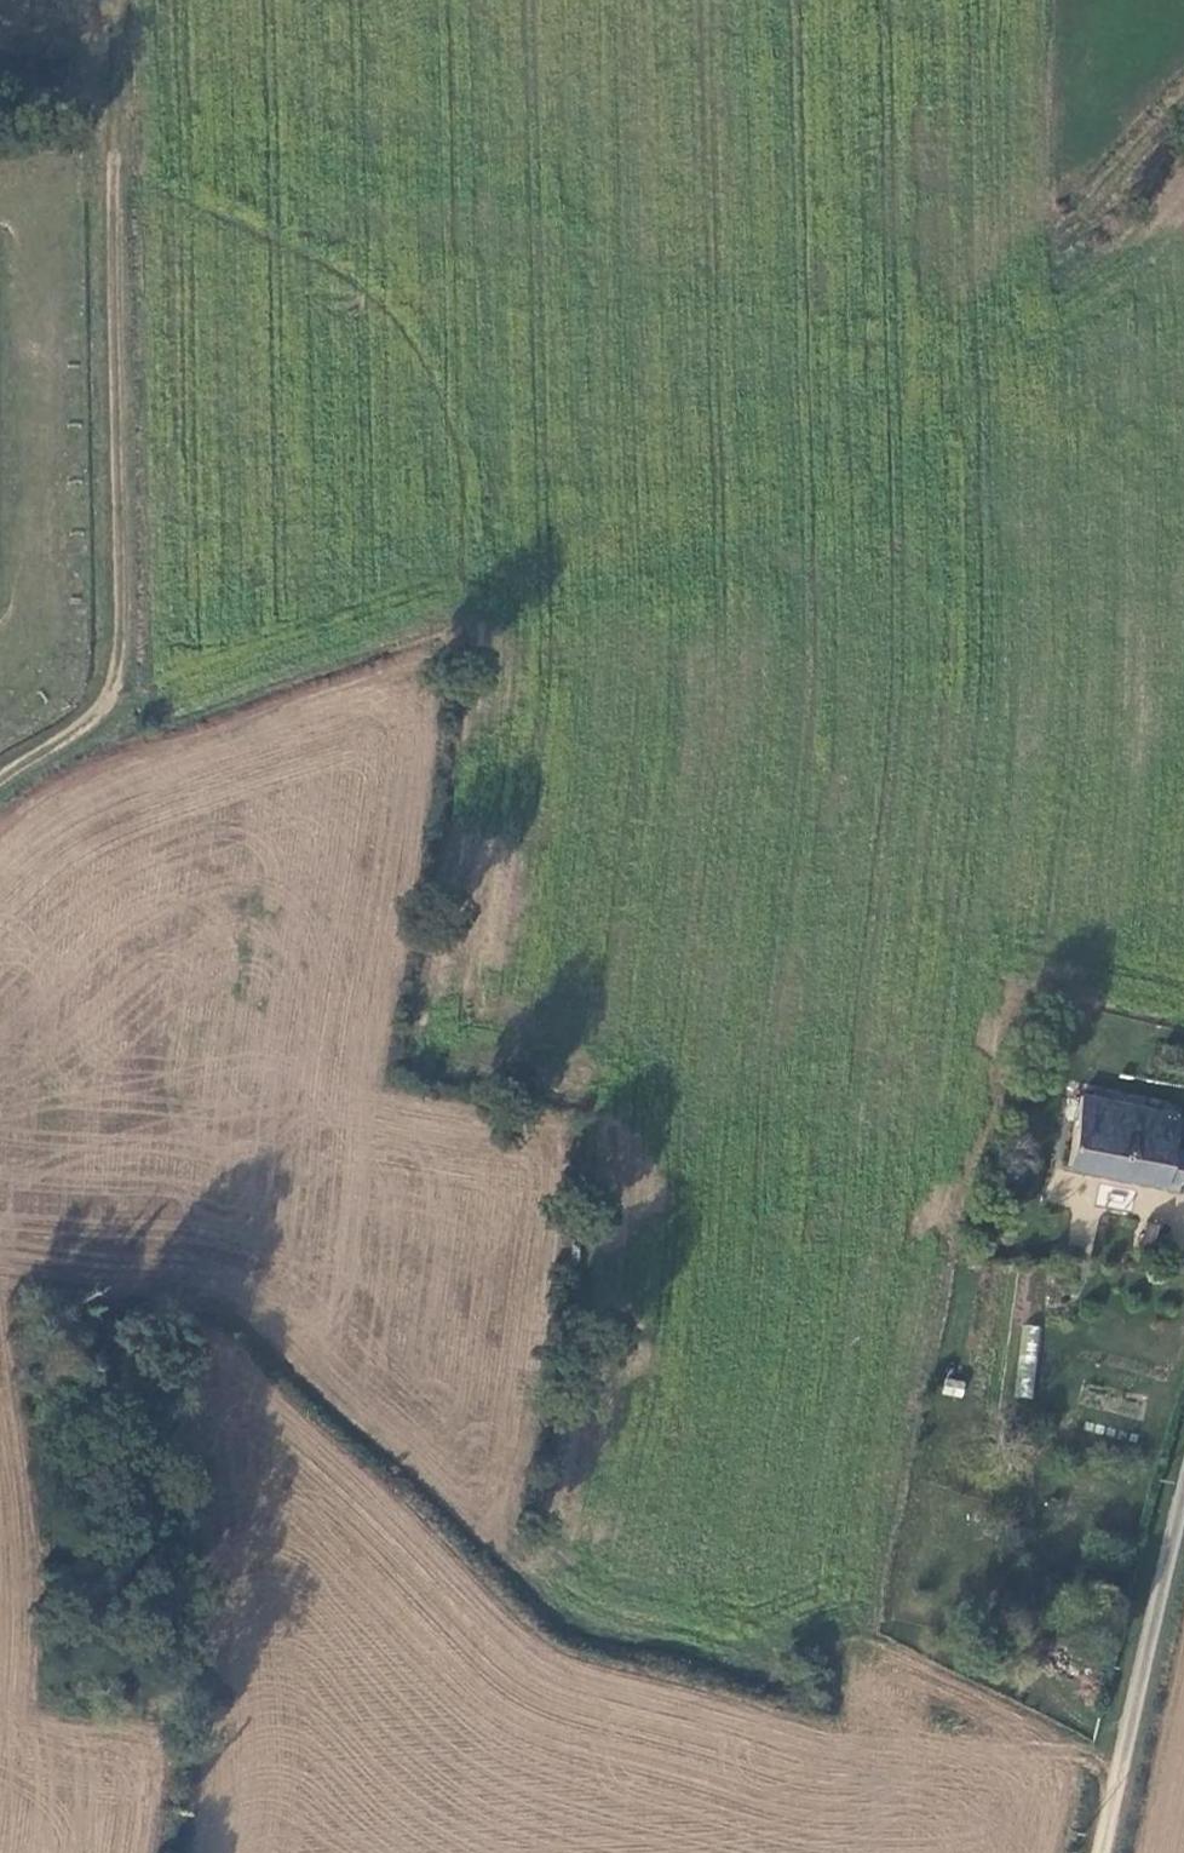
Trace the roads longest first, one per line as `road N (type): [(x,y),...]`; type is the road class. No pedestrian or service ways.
road 1 (track): [(0,786),(116,676),(117,0)]
road 2 (unclassified): [(1116,1852),(1183,1533)]
road 3 (track): [(1000,306),(1183,123)]

